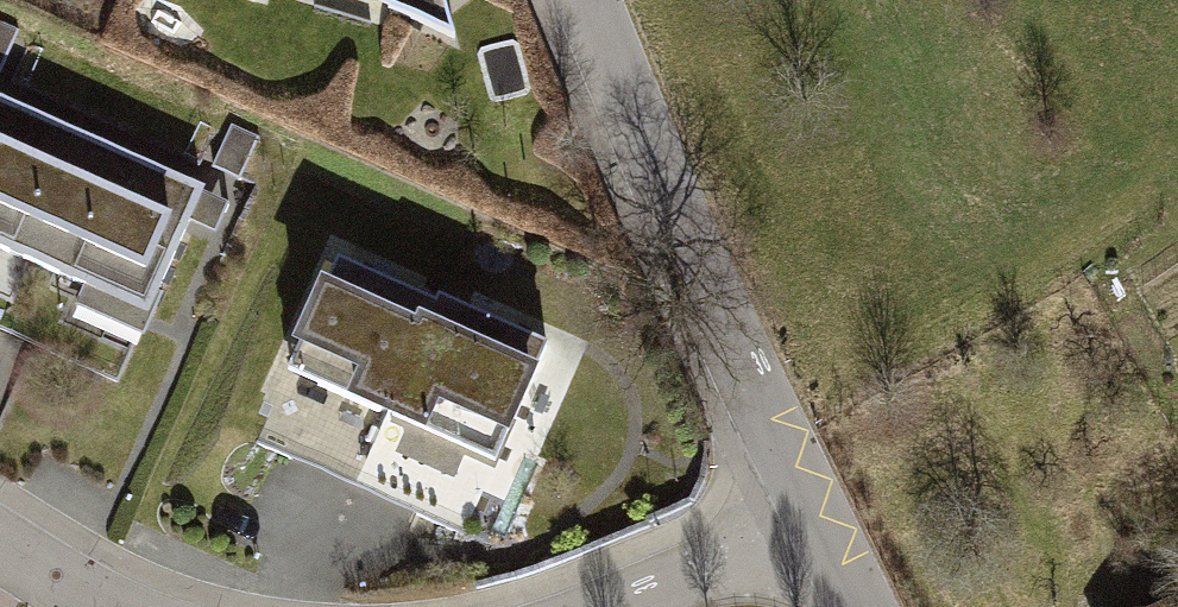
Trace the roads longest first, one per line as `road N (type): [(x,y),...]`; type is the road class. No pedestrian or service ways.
road 1 (tertiary): [(589,0),(815,515)]
road 2 (residential): [(815,515),(624,606)]
road 3 (residential): [(105,606),(0,546)]

